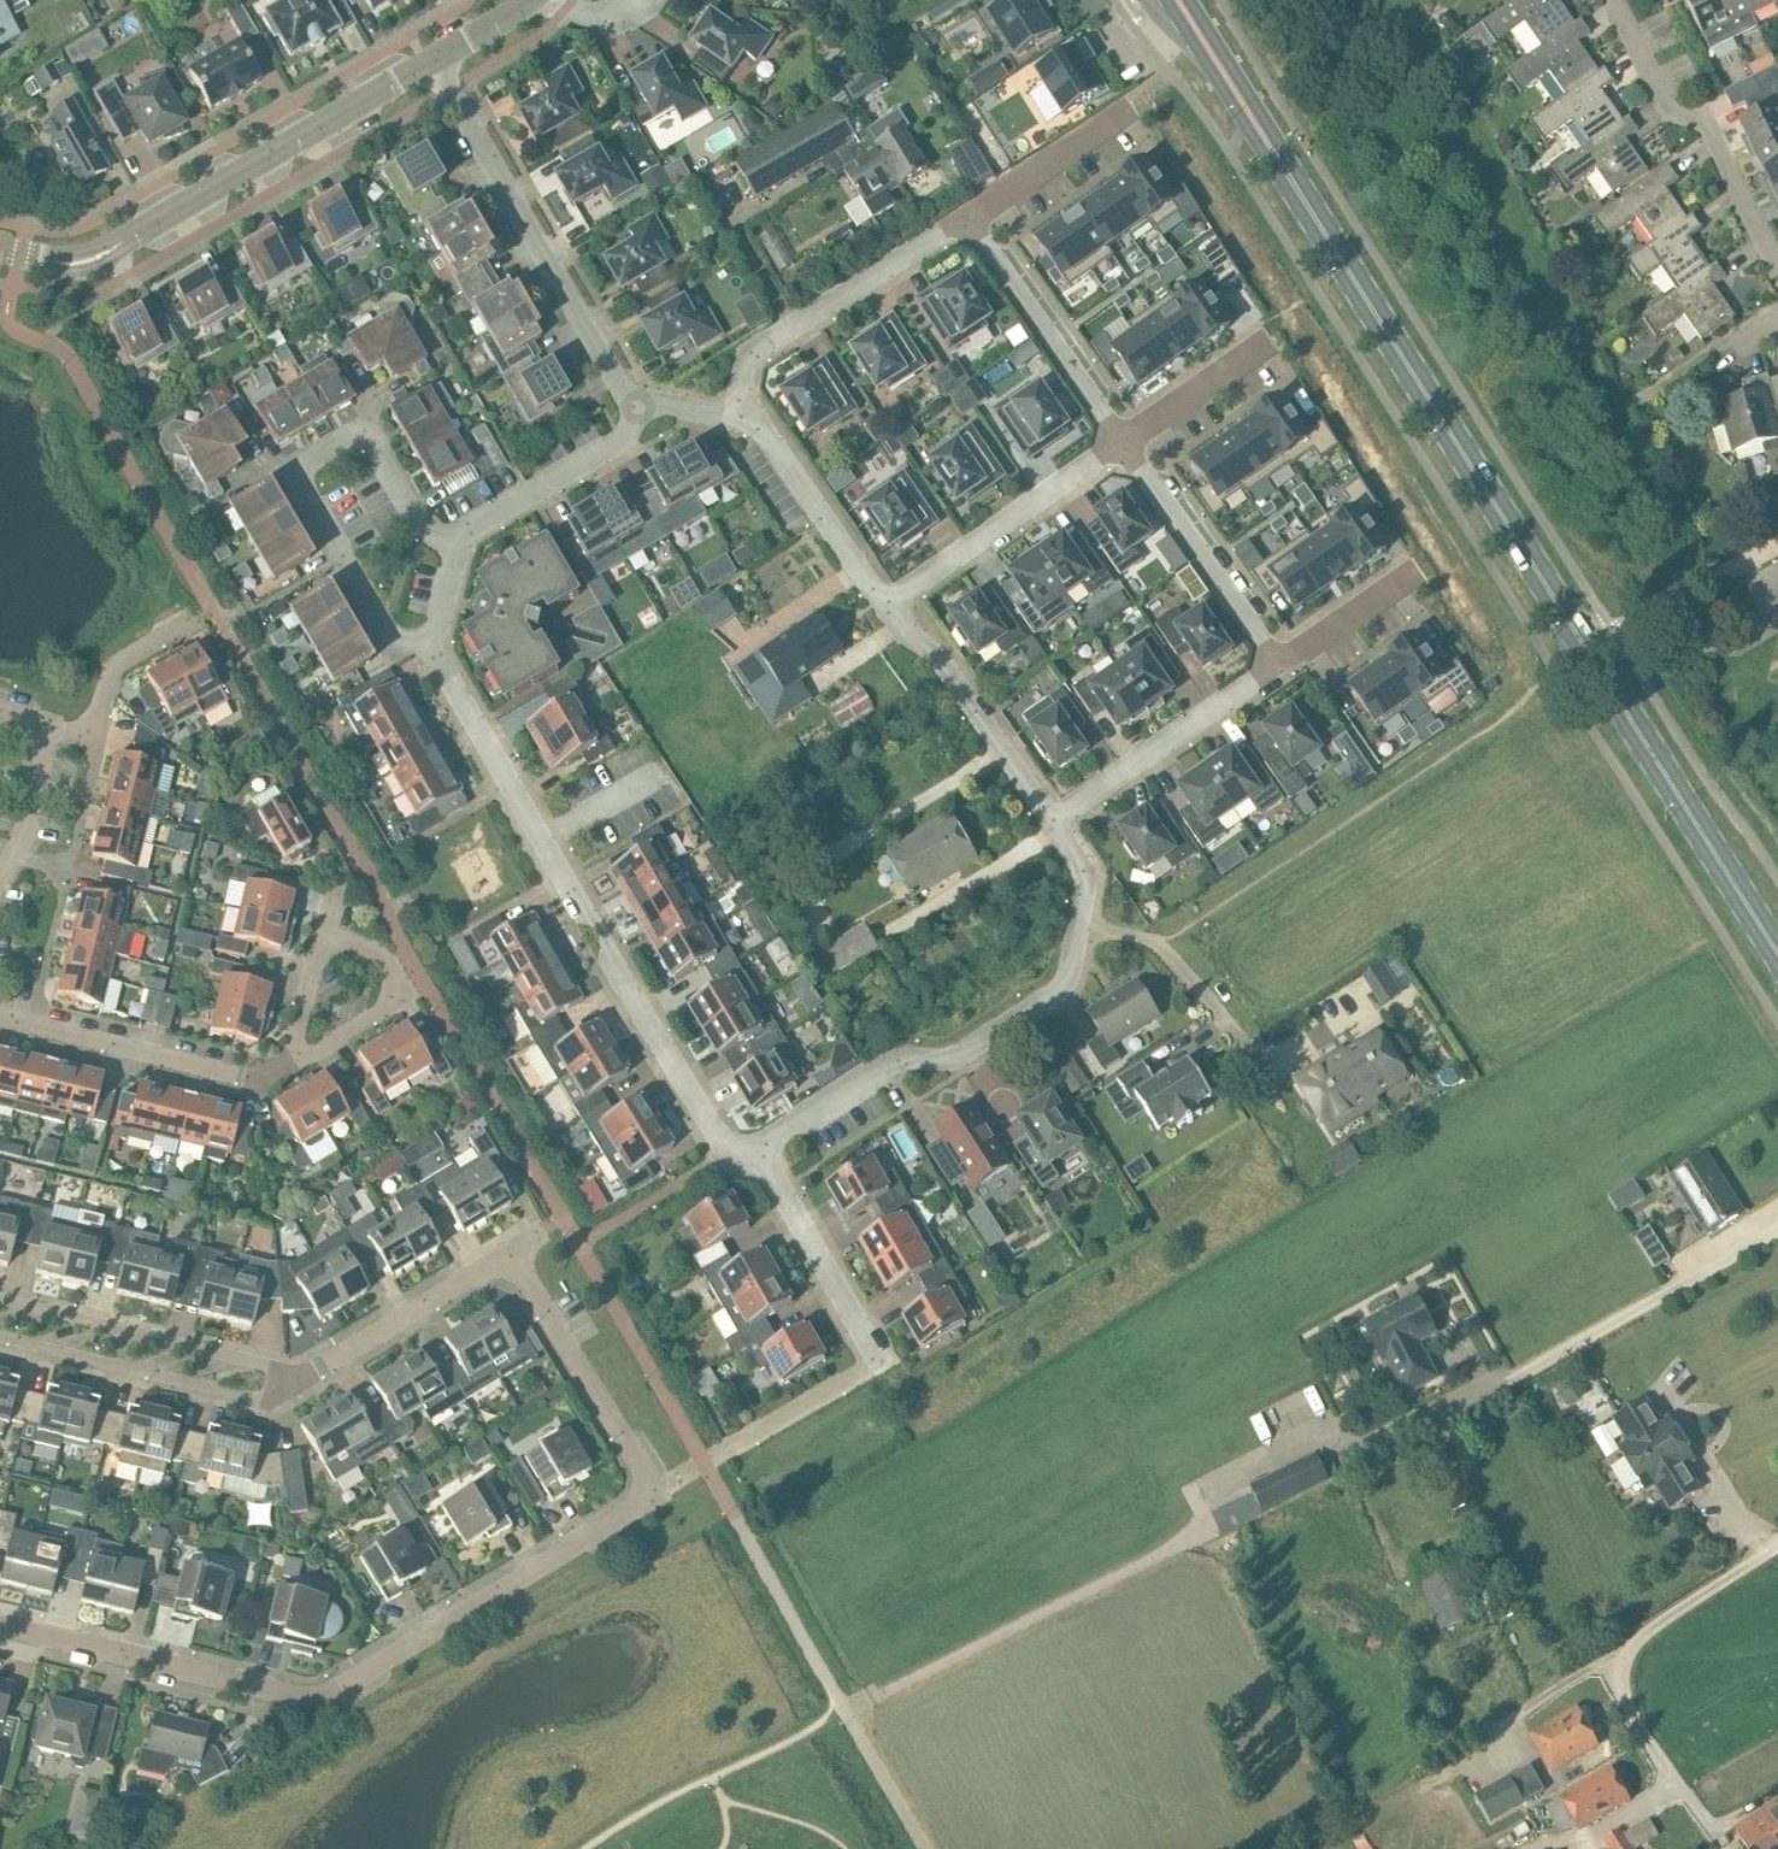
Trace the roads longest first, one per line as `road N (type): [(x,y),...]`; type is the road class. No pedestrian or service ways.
road 1 (primary): [(1584,653),(1195,26)]
road 2 (residential): [(0,1624),(304,1696),(330,1692),(634,1506),(644,1485)]
road 3 (track): [(1201,1529),(584,1848)]
road 4 (residential): [(758,1152),(731,1154),(426,642)]
road 5 (residential): [(758,1152),(912,1061),(950,1060),(1054,995),(1069,975),(1086,874),(1050,822)]
road 6 (residential): [(644,1485),(675,1481),(875,1363),(758,1152)]
road 7 (residential): [(0,253),(89,261),(431,62)]
road 8 (residential): [(426,642),(393,639),(303,481),(306,463),(366,437),(422,527),(454,543)]
road 9 (residential): [(641,399),(625,396),(431,62)]
road 10 (primary): [(1777,958),(1584,653)]
road 11 (residential): [(0,1336),(262,1401),(311,1374)]
road 12 (residential): [(734,419),(747,359),(966,215)]
road 13 (residential): [(311,1374),(0,1299)]
road 14 (residential): [(1777,267),(1708,129),(1671,109),(1619,0)]
road 15 (residential): [(284,1073),(260,1083),(0,1013)]
road 16 (residential): [(885,604),(1122,439)]
road 17 (residential): [(1279,665),(1050,822)]
road 18 (residential): [(1122,439),(1279,665)]
road 19 (residential): [(1050,822),(938,657),(885,604)]
road 20 (residential): [(966,215),(1122,439)]
road 21 (residential): [(644,1485),(506,1256)]
road 22 (residential): [(885,604),(758,424),(734,419)]
road 23 (residential): [(454,543),(627,435),(641,399)]
road 24 (residential): [(284,1073),(385,1005),(391,968),(341,942),(319,949)]
road 25 (residential): [(506,1256),(311,1374)]
road 26 (residential): [(1584,653),(1777,547)]
road 27 (residential): [(194,620),(112,669),(94,736),(51,727)]
road 28 (residential): [(966,215),(1134,105)]
road 29 (residential): [(1122,439),(1270,336)]
road 30 (residential): [(1279,665),(1417,570)]
road 31 (residential): [(51,727),(25,832),(0,875)]
road 32 (residential): [(1195,26),(1132,64),(1088,0)]
road 33 (residential): [(319,949),(284,1073)]

